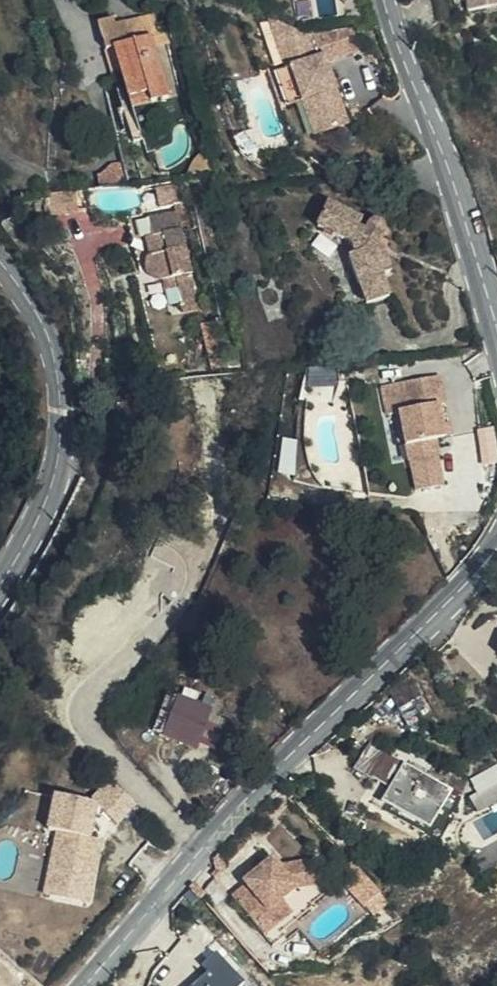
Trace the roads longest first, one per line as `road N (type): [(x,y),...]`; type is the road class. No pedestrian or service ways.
road 1 (tertiary): [(84,985),(268,778),(496,549)]
road 2 (tertiary): [(0,259),(49,333),(63,399),(58,469),(0,587)]
road 3 (tertiary): [(496,320),(386,0)]

